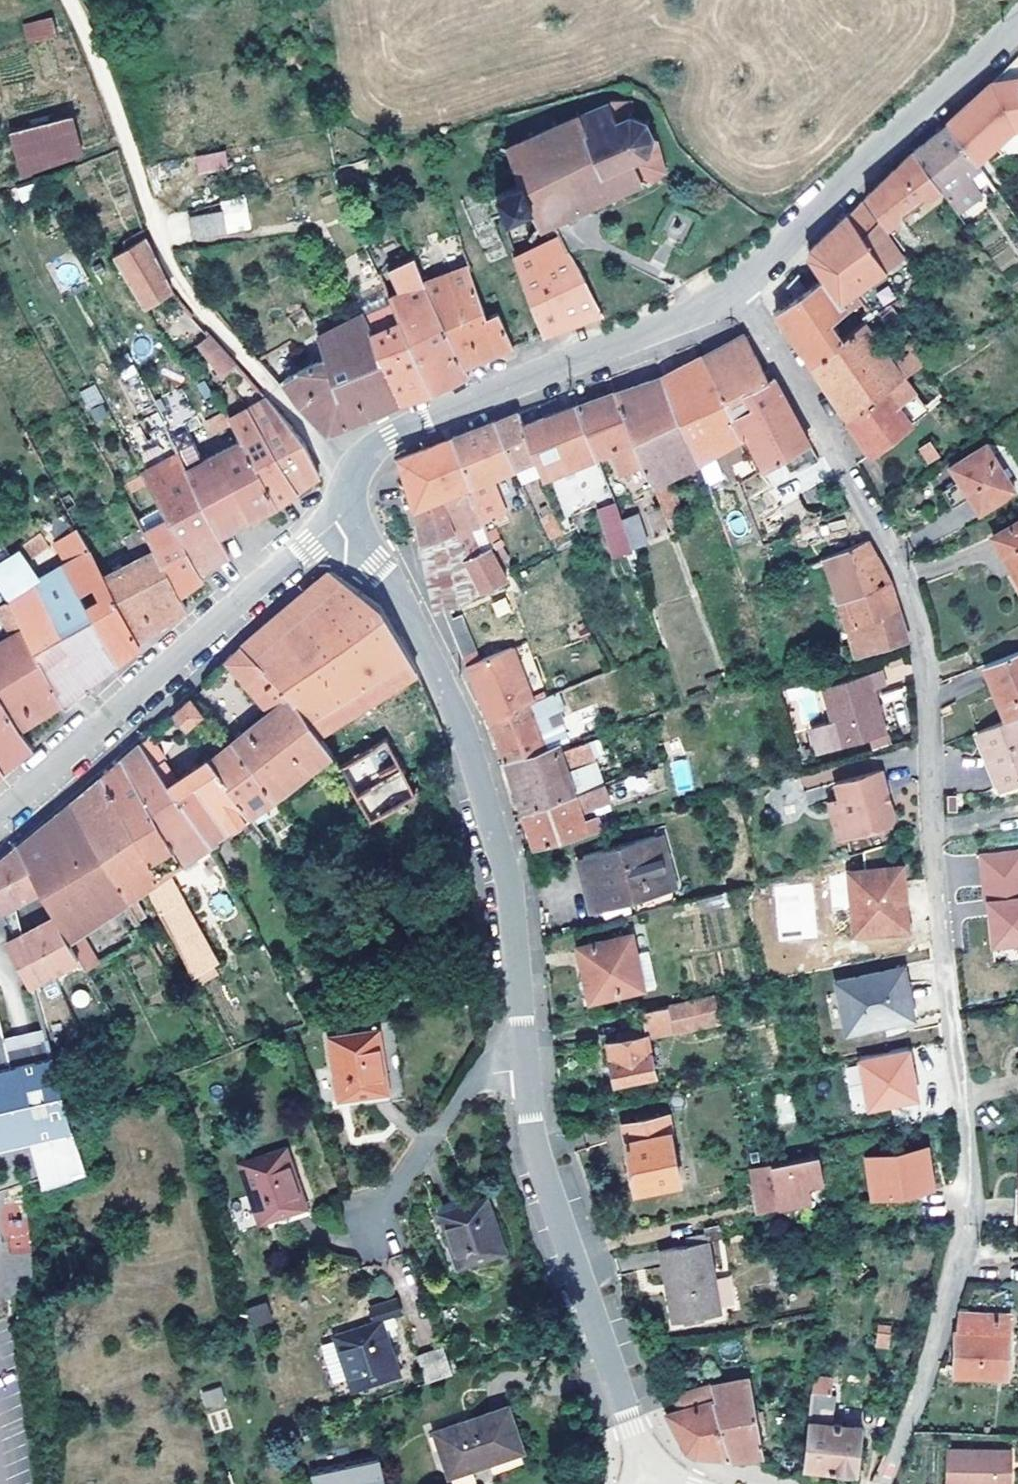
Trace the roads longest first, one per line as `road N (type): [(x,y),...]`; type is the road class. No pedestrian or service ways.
road 1 (residential): [(739,291),(913,594),(924,648),(971,1186),(935,1340),(880,1483)]
road 2 (residential): [(523,1062),(505,875),(459,709),(347,512)]
road 3 (residential): [(347,512),(356,467),(390,437),(739,291)]
road 4 (residential): [(0,818),(347,512)]
road 5 (track): [(67,0),(159,244),(277,393)]
road 6 (residential): [(648,1473),(542,1155),(523,1062)]
road 7 (residential): [(739,291),(1017,25)]
road 8 (residential): [(376,1258),(369,1229),(482,1075),(523,1062)]

